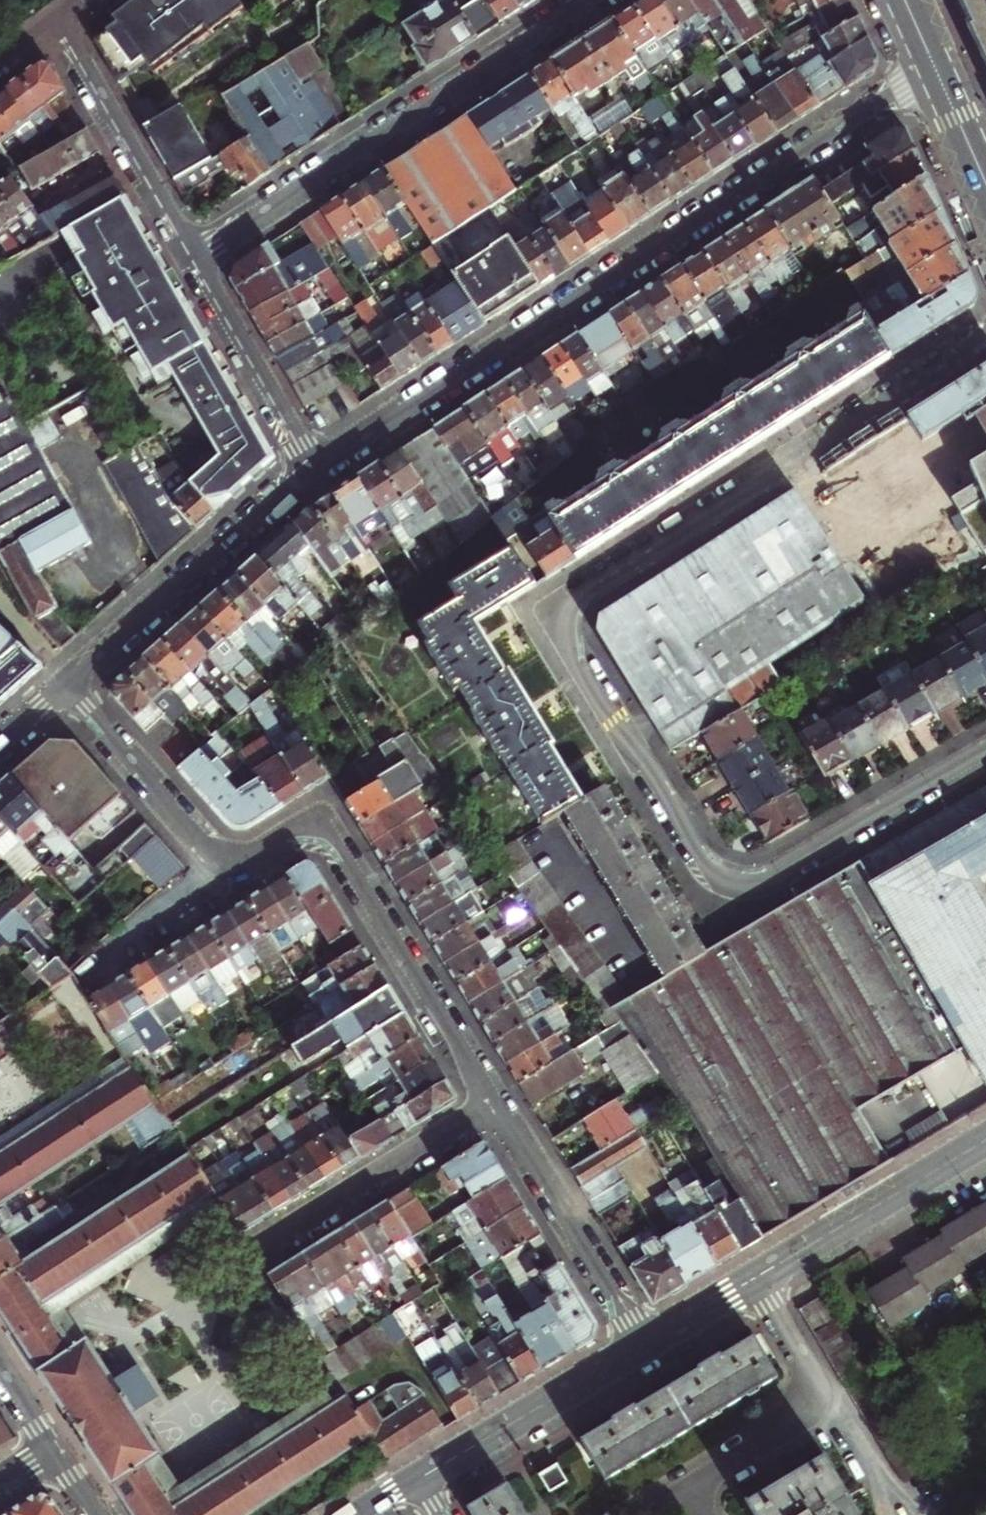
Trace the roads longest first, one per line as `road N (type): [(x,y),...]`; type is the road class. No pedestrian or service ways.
road 1 (residential): [(985,337),(577,599),(564,627),(701,855),(731,884),(772,877),(985,752)]
road 2 (residential): [(935,69),(315,469)]
road 3 (residential): [(592,0),(193,257)]
road 4 (residential): [(491,1102),(325,835),(309,827),(253,858),(217,862)]
road 5 (residential): [(315,469),(67,693)]
road 6 (residential): [(642,1345),(491,1102)]
road 7 (residential): [(692,1491),(768,1444),(792,1425),(804,1398),(809,1367),(757,1278)]
road 8 (residential): [(261,1250),(491,1102)]
road 9 (residential): [(193,257),(56,24)]
road 10 (residential): [(757,1278),(985,1141)]
road 11 (residential): [(418,1482),(642,1345)]
road 12 (residential): [(193,257),(315,469)]
road 13 (residential): [(217,862),(67,693)]
road 14 (residential): [(90,969),(217,862)]
road 15 (residential): [(642,1345),(757,1278)]
road 16 (primary): [(935,69),(985,185)]

